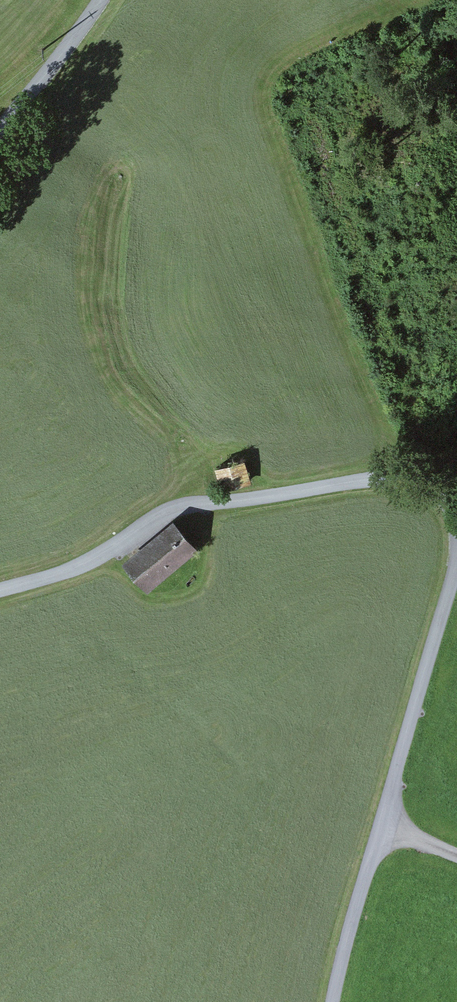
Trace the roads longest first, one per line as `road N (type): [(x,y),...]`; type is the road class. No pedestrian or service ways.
road 1 (unclassified): [(0,591),(90,564),(168,514),(198,506),(399,476),(429,475),(456,488)]
road 2 (unclassified): [(456,567),(383,826)]
road 3 (unclassified): [(383,826),(336,1001)]
road 4 (unclassified): [(101,0),(0,129)]

